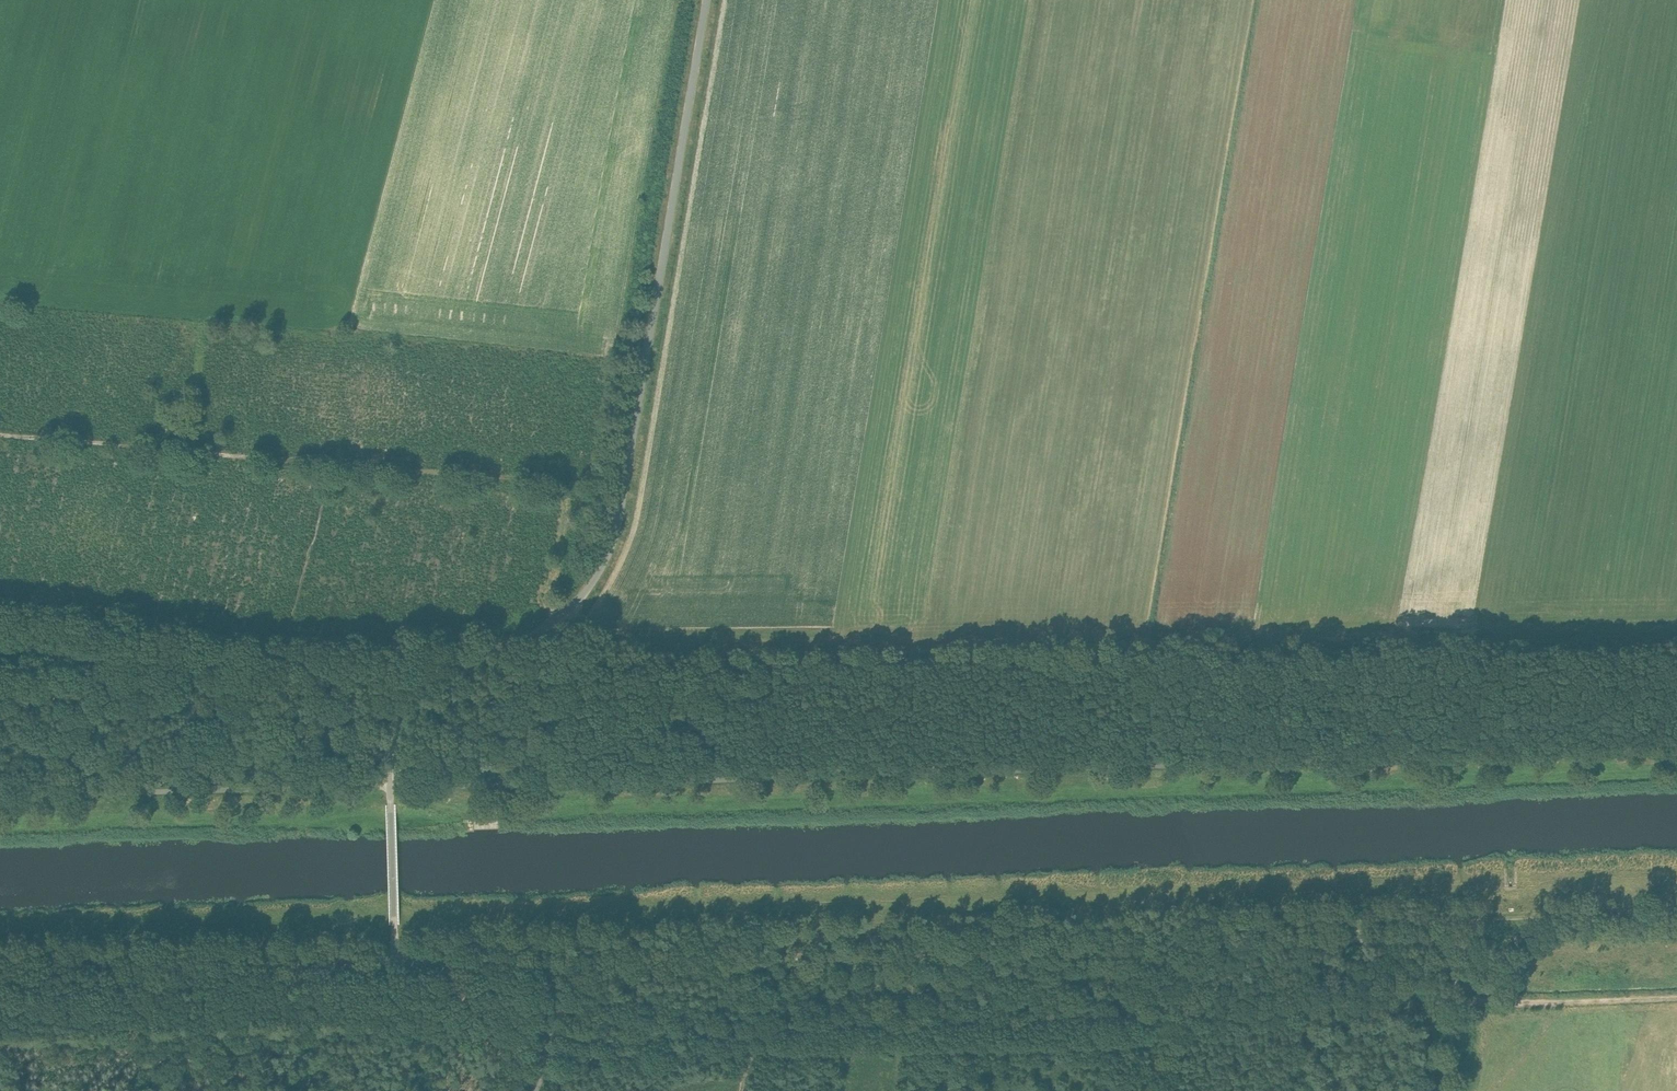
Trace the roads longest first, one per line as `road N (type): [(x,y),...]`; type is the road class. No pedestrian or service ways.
road 1 (unclassified): [(532,1090),(552,969),(398,970),(389,746),(413,691),(441,669),(557,618),(609,552),(706,0)]
road 2 (track): [(552,969),(1458,942)]
road 3 (track): [(557,618),(548,608),(564,501),(552,483),(0,435)]
road 4 (track): [(398,970),(0,978)]
road 5 (track): [(1676,992),(1455,997)]
road 6 (track): [(1676,908),(1460,916)]

